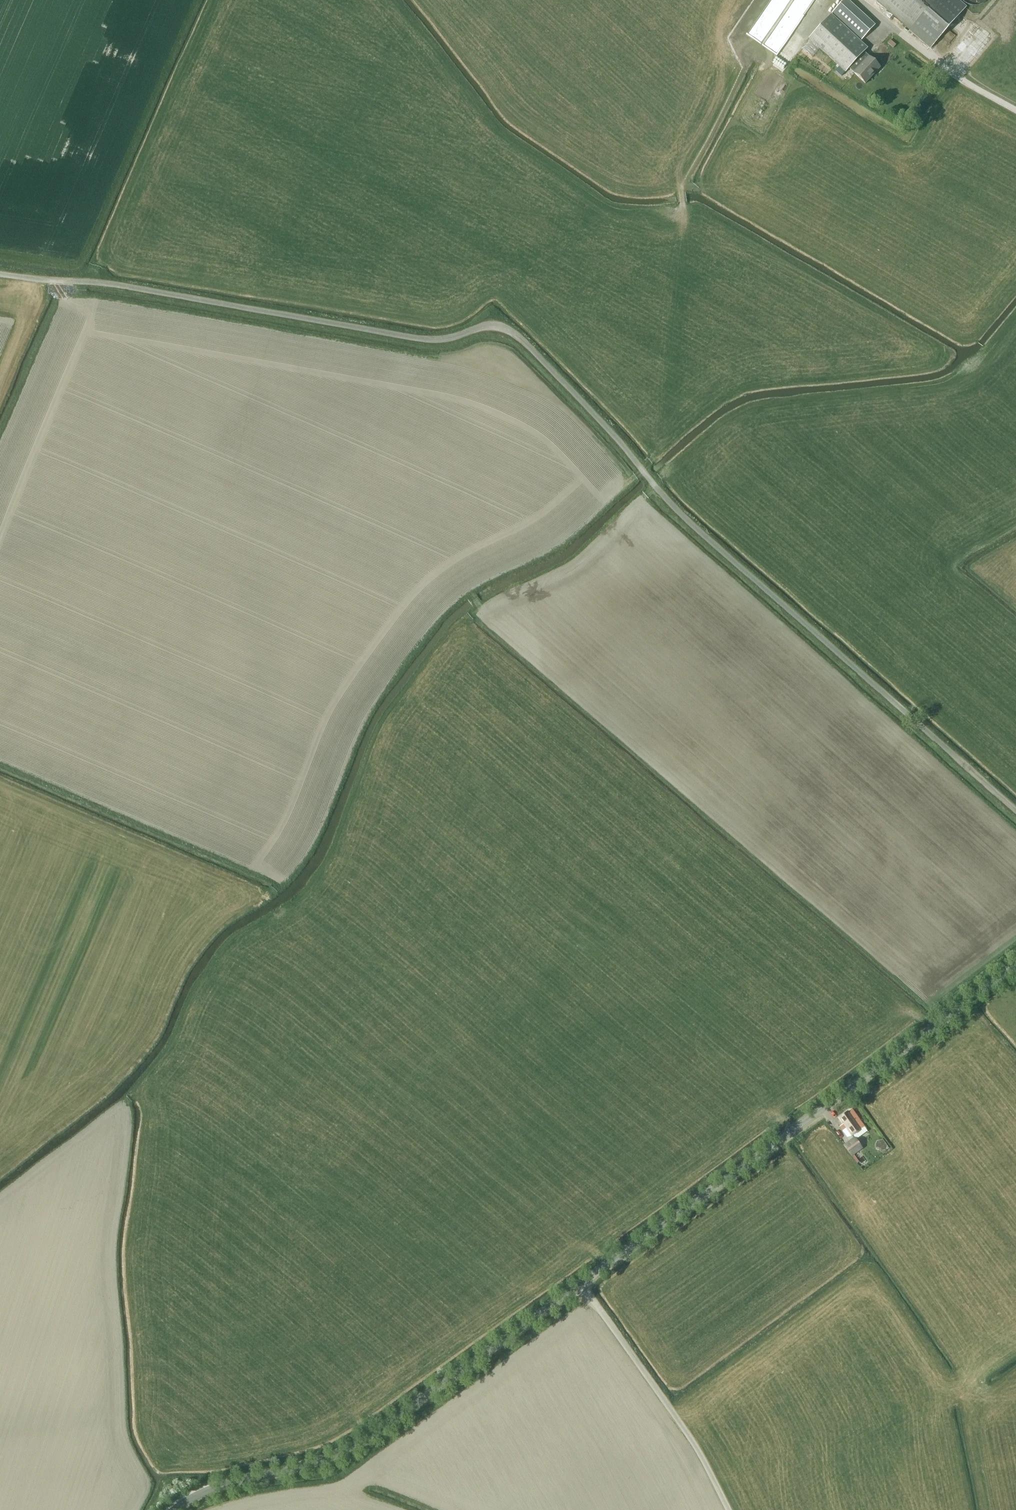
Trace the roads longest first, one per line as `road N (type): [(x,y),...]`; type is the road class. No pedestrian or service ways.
road 1 (tertiary): [(174,1509),(208,1490),(320,1462),(359,1443),(1015,961)]

